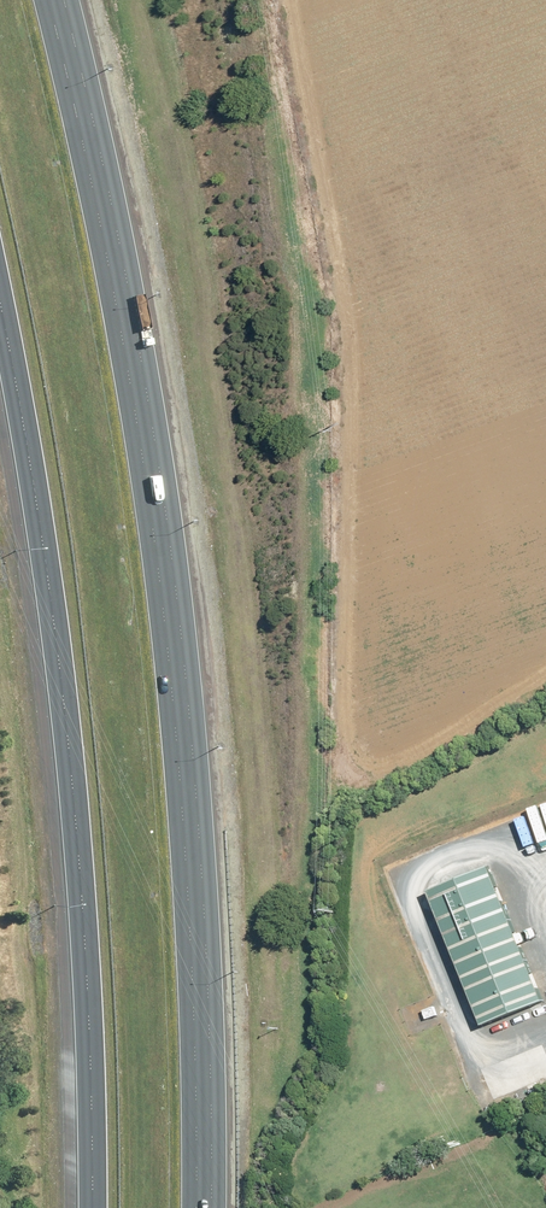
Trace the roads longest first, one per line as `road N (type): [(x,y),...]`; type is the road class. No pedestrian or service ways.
road 1 (motorway): [(48,0),(82,129),(155,538),(173,701),(198,1207)]
road 2 (motorway): [(92,1207),(77,839),(49,592),(0,316)]

